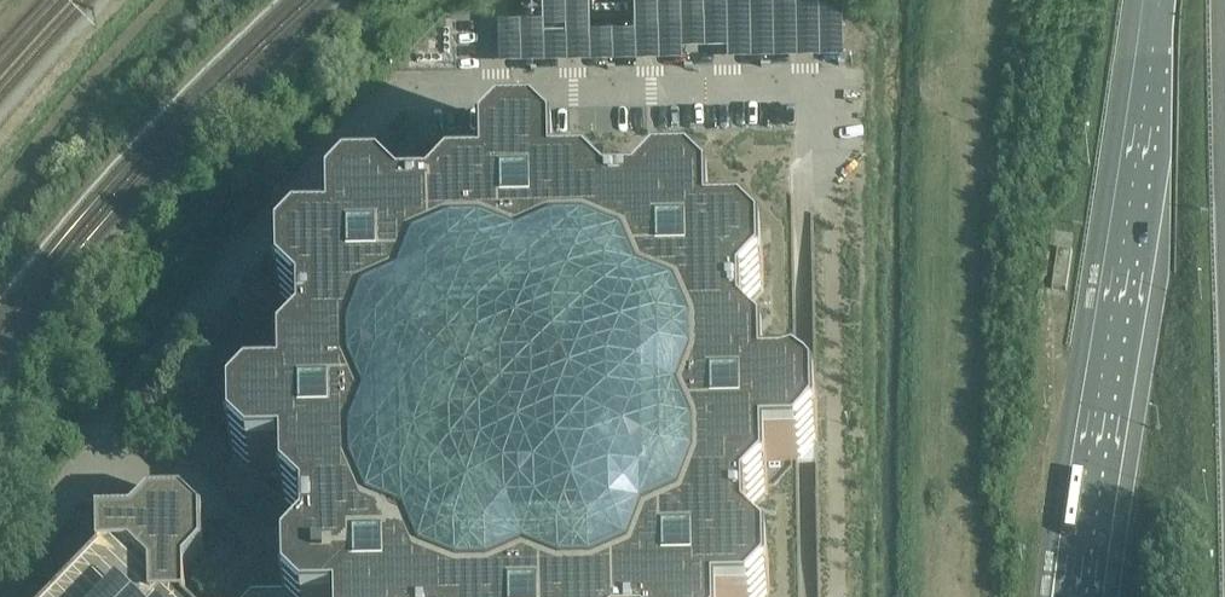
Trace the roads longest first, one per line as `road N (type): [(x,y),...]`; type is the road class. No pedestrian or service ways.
road 1 (motorway): [(1158,0),(1069,596)]

